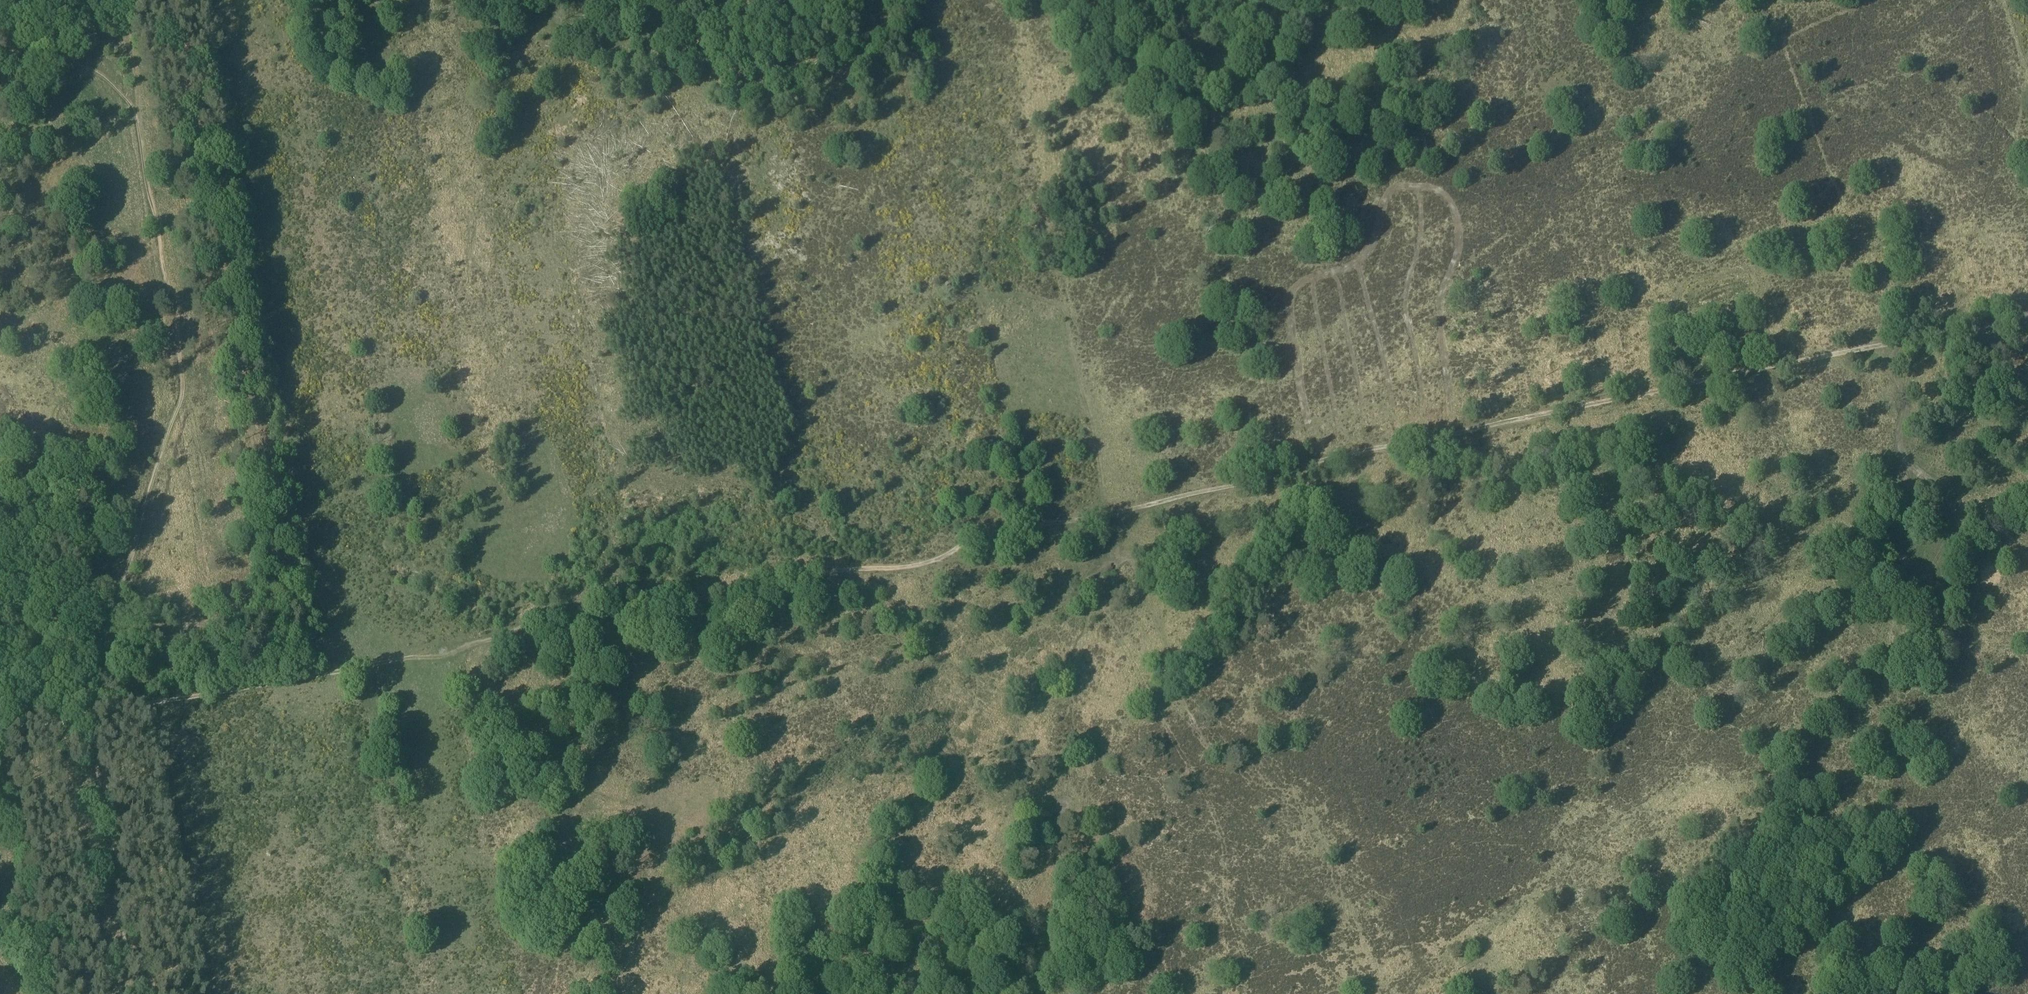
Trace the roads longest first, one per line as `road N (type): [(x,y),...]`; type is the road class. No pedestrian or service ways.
road 1 (track): [(0,732),(460,651),(842,571),(924,568),(1022,528),(2027,319)]

